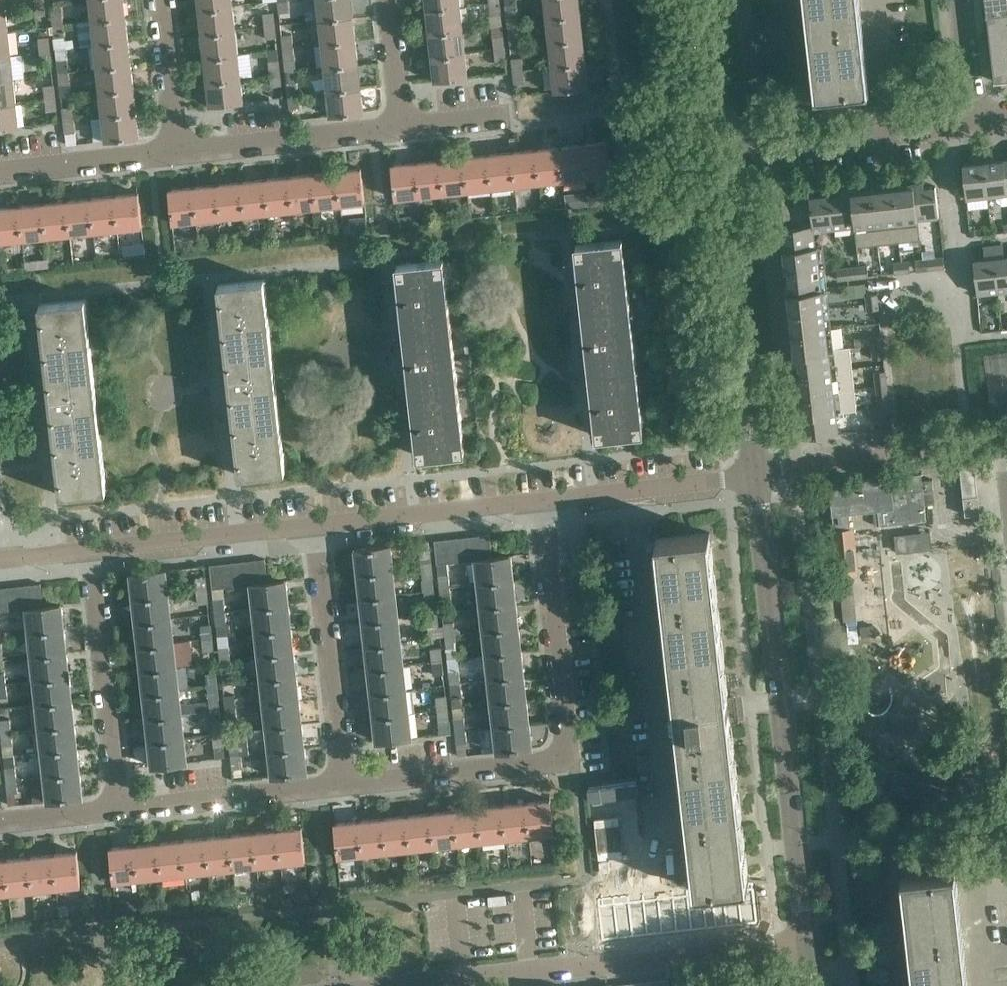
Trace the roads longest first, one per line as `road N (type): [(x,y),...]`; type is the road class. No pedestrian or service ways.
road 1 (residential): [(343,782),(542,761),(565,739),(539,498)]
road 2 (unclassified): [(816,933),(755,474)]
road 3 (residential): [(673,865),(635,486)]
road 4 (unclassified): [(755,474),(718,150)]
road 5 (residential): [(503,970),(816,933)]
road 6 (residential): [(718,150),(975,119)]
road 7 (residential): [(115,808),(88,551)]
road 8 (residential): [(343,782),(316,526)]
road 9 (residential): [(115,808),(343,782)]
road 10 (unclassified): [(88,551),(316,526)]
road 11 (residential): [(176,152),(402,124)]
road 12 (unclassified): [(316,526),(539,498)]
road 13 (residential): [(755,474),(969,448)]
road 14 (residential): [(0,176),(176,152)]
road 15 (residential): [(176,152),(160,0)]
road 16 (unclassified): [(718,150),(705,0)]
road 17 (residential): [(402,124),(390,0)]
road 18 (residential): [(382,985),(503,970)]
road 19 (unclassified): [(635,486),(755,474)]

